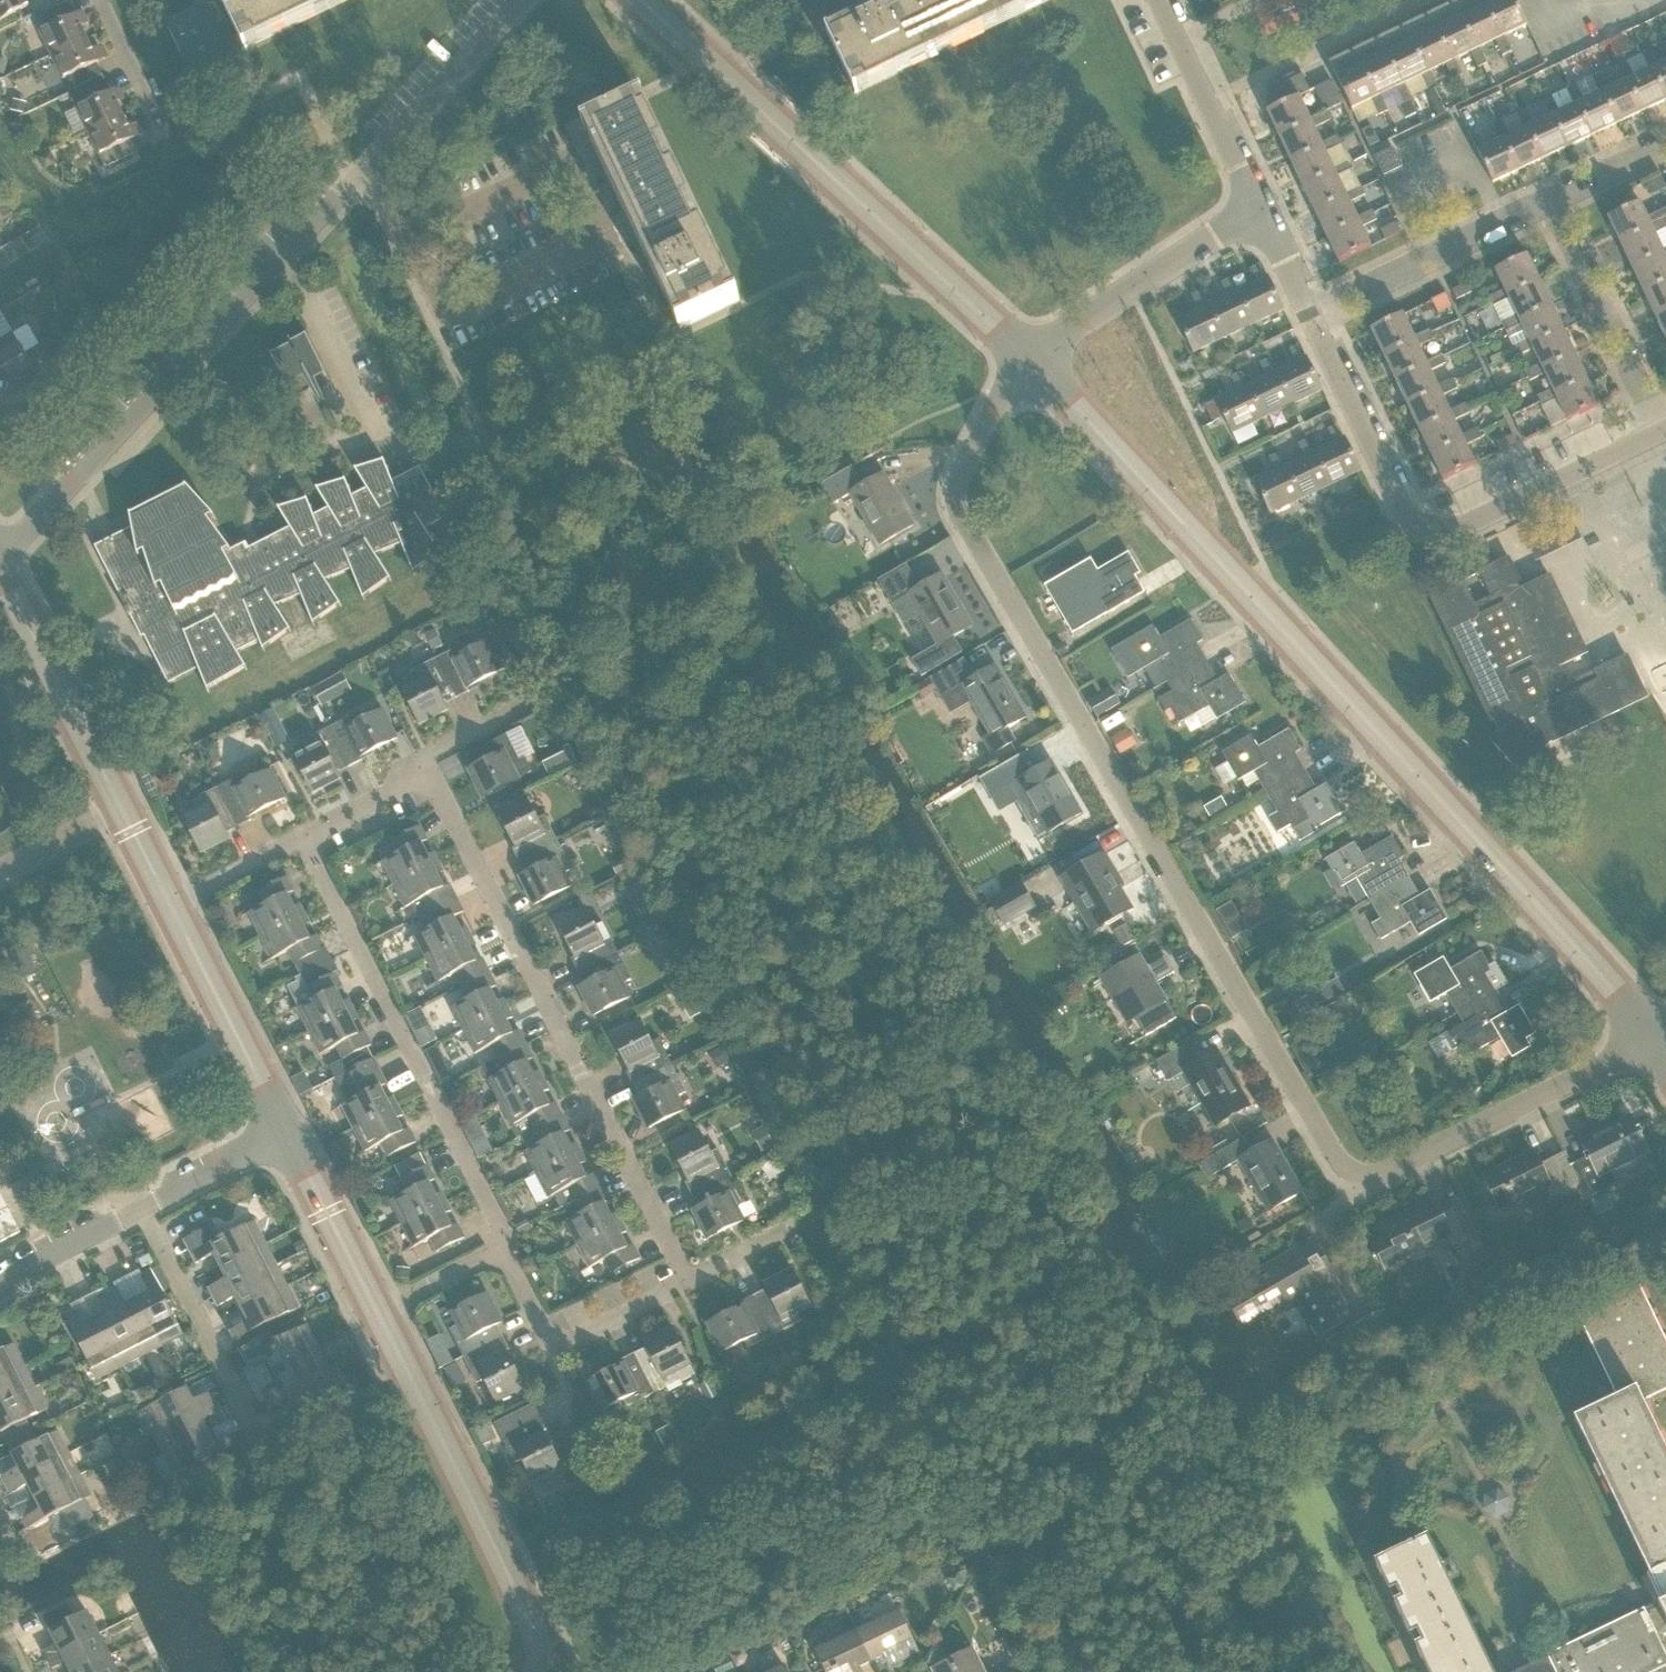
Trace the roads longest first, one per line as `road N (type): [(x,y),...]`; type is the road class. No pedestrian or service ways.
road 1 (unclassified): [(1657,1050),(1380,1188),(1343,1184),(952,501),(998,403),(1028,365)]
road 2 (unclassified): [(1657,1050),(1028,365)]
road 3 (residential): [(431,773),(689,1280)]
road 4 (unclassified): [(1028,365),(635,0)]
road 5 (unclassified): [(0,545),(48,507),(366,158)]
road 6 (residential): [(1306,317),(1416,533),(1455,536),(1662,430)]
road 7 (residential): [(503,1249),(507,1236),(304,837)]
road 8 (tertiary): [(540,1667),(525,1609),(378,1313)]
road 9 (residential): [(410,245),(448,320),(612,246),(577,170)]
road 10 (residential): [(1553,197),(1306,317)]
road 11 (residential): [(1028,365),(1255,211)]
road 12 (tertiary): [(121,807),(0,572)]
road 13 (residential): [(689,1280),(554,1348),(503,1249)]
road 14 (tertiary): [(286,1133),(170,903)]
road 15 (residential): [(1553,197),(1662,430)]
road 16 (residential): [(244,1432),(138,1216)]
road 17 (residential): [(1161,0),(1255,211)]
road 18 (unclassified): [(366,158),(508,0)]
road 19 (tertiary): [(378,1313),(286,1133)]
road 20 (residential): [(577,170),(410,245)]
road 21 (residential): [(138,1216),(178,1186),(286,1133)]
road 22 (residential): [(138,1216),(0,1305)]
road 23 (residential): [(543,697),(423,758),(431,773)]
road 24 (residential): [(164,132),(102,0)]
road 25 (residential): [(304,837),(431,773)]
road 26 (unclassified): [(121,807),(0,868)]
road 27 (residential): [(1665,144),(1553,197)]
road 28 (residential): [(799,1224),(689,1280)]
road 29 (residential): [(195,890),(304,837)]

